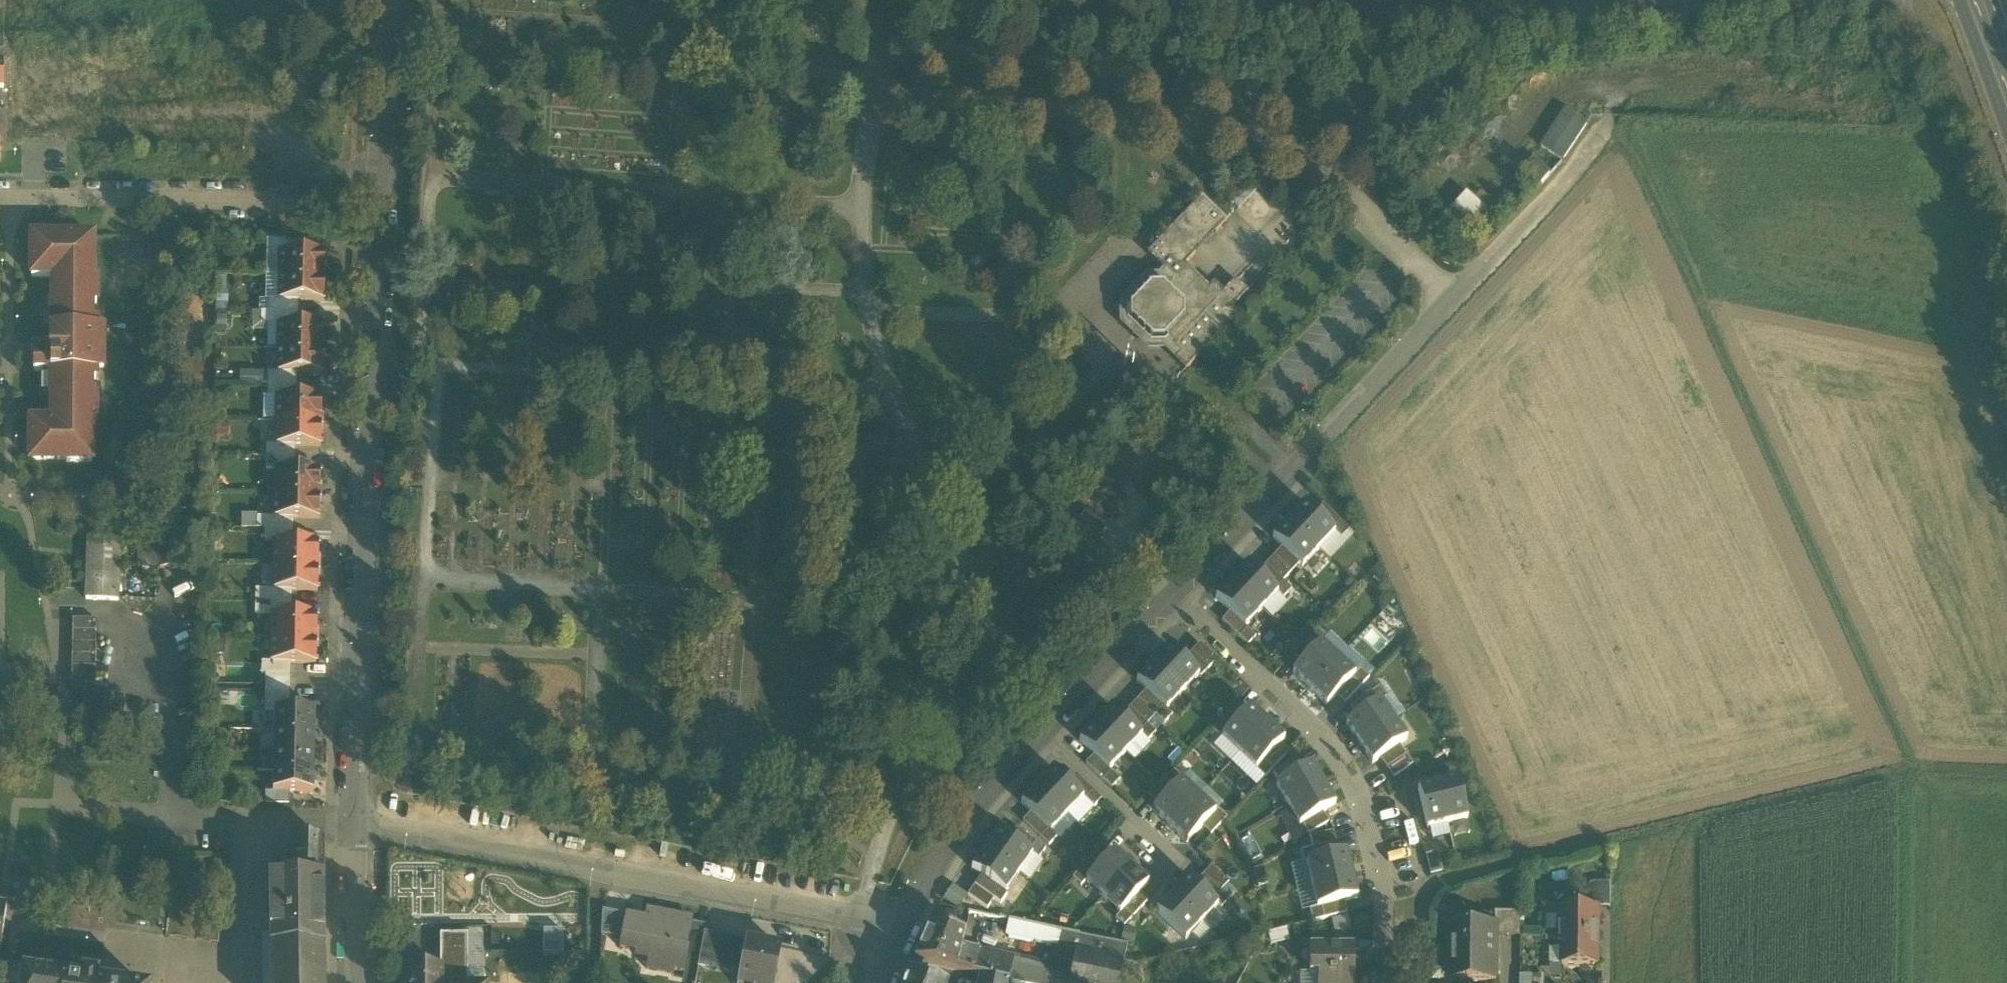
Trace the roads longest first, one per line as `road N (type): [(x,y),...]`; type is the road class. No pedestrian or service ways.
road 1 (residential): [(907,932),(995,798),(1570,177),(1607,127)]
road 2 (unclassified): [(355,825),(388,0)]
road 3 (track): [(1906,770),(1621,129),(1607,127)]
road 4 (track): [(1384,975),(1432,882),(1906,770)]
road 5 (residential): [(355,825),(907,932)]
road 6 (unclassified): [(1621,0),(1435,15),(1276,0)]
road 7 (track): [(1904,982),(1906,770)]
road 8 (unclassified): [(354,982),(355,825)]

